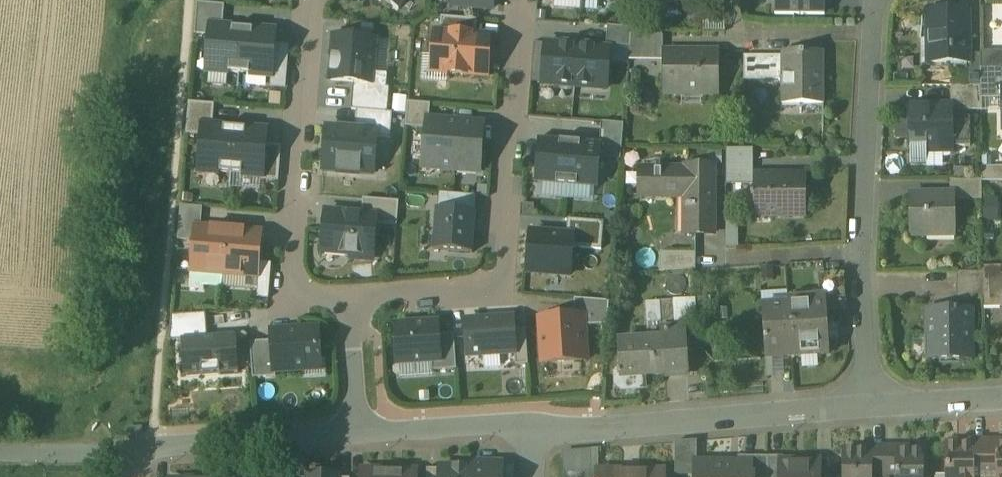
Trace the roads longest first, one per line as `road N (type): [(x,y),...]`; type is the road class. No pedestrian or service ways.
road 1 (residential): [(357,304),(470,299),(494,285),(525,0)]
road 2 (residential): [(876,0),(861,265),(870,405)]
road 3 (residential): [(870,405),(532,428)]
road 4 (residential): [(313,0),(291,266),(295,286),(330,305)]
road 5 (residential): [(363,437),(134,450)]
road 6 (residential): [(532,428),(363,437)]
road 7 (residential): [(134,450),(0,451)]
road 8 (residential): [(363,437),(357,304)]
road 9 (residential): [(1001,398),(870,405)]

